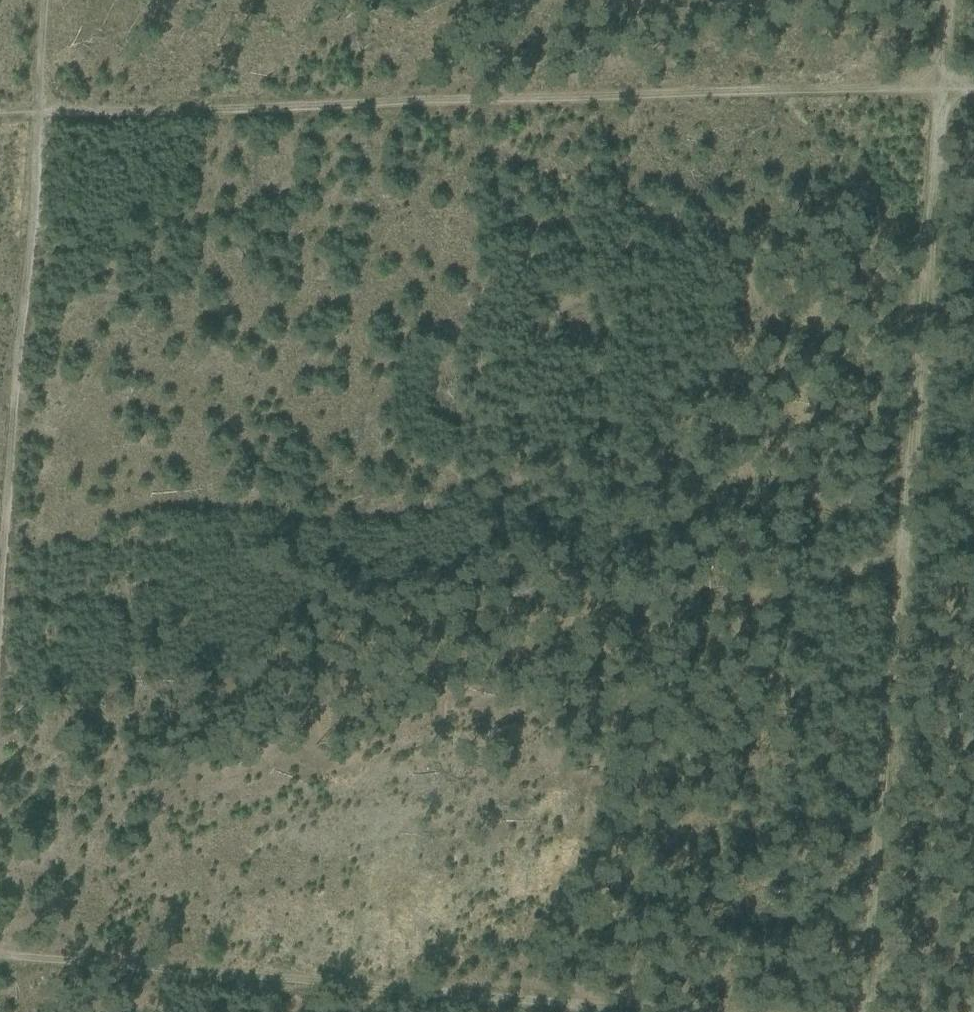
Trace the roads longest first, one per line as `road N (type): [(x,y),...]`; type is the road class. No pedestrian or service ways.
road 1 (track): [(865,1011),(940,91)]
road 2 (track): [(940,91),(38,113)]
road 3 (track): [(0,960),(605,1011)]
road 4 (track): [(0,542),(38,113)]

